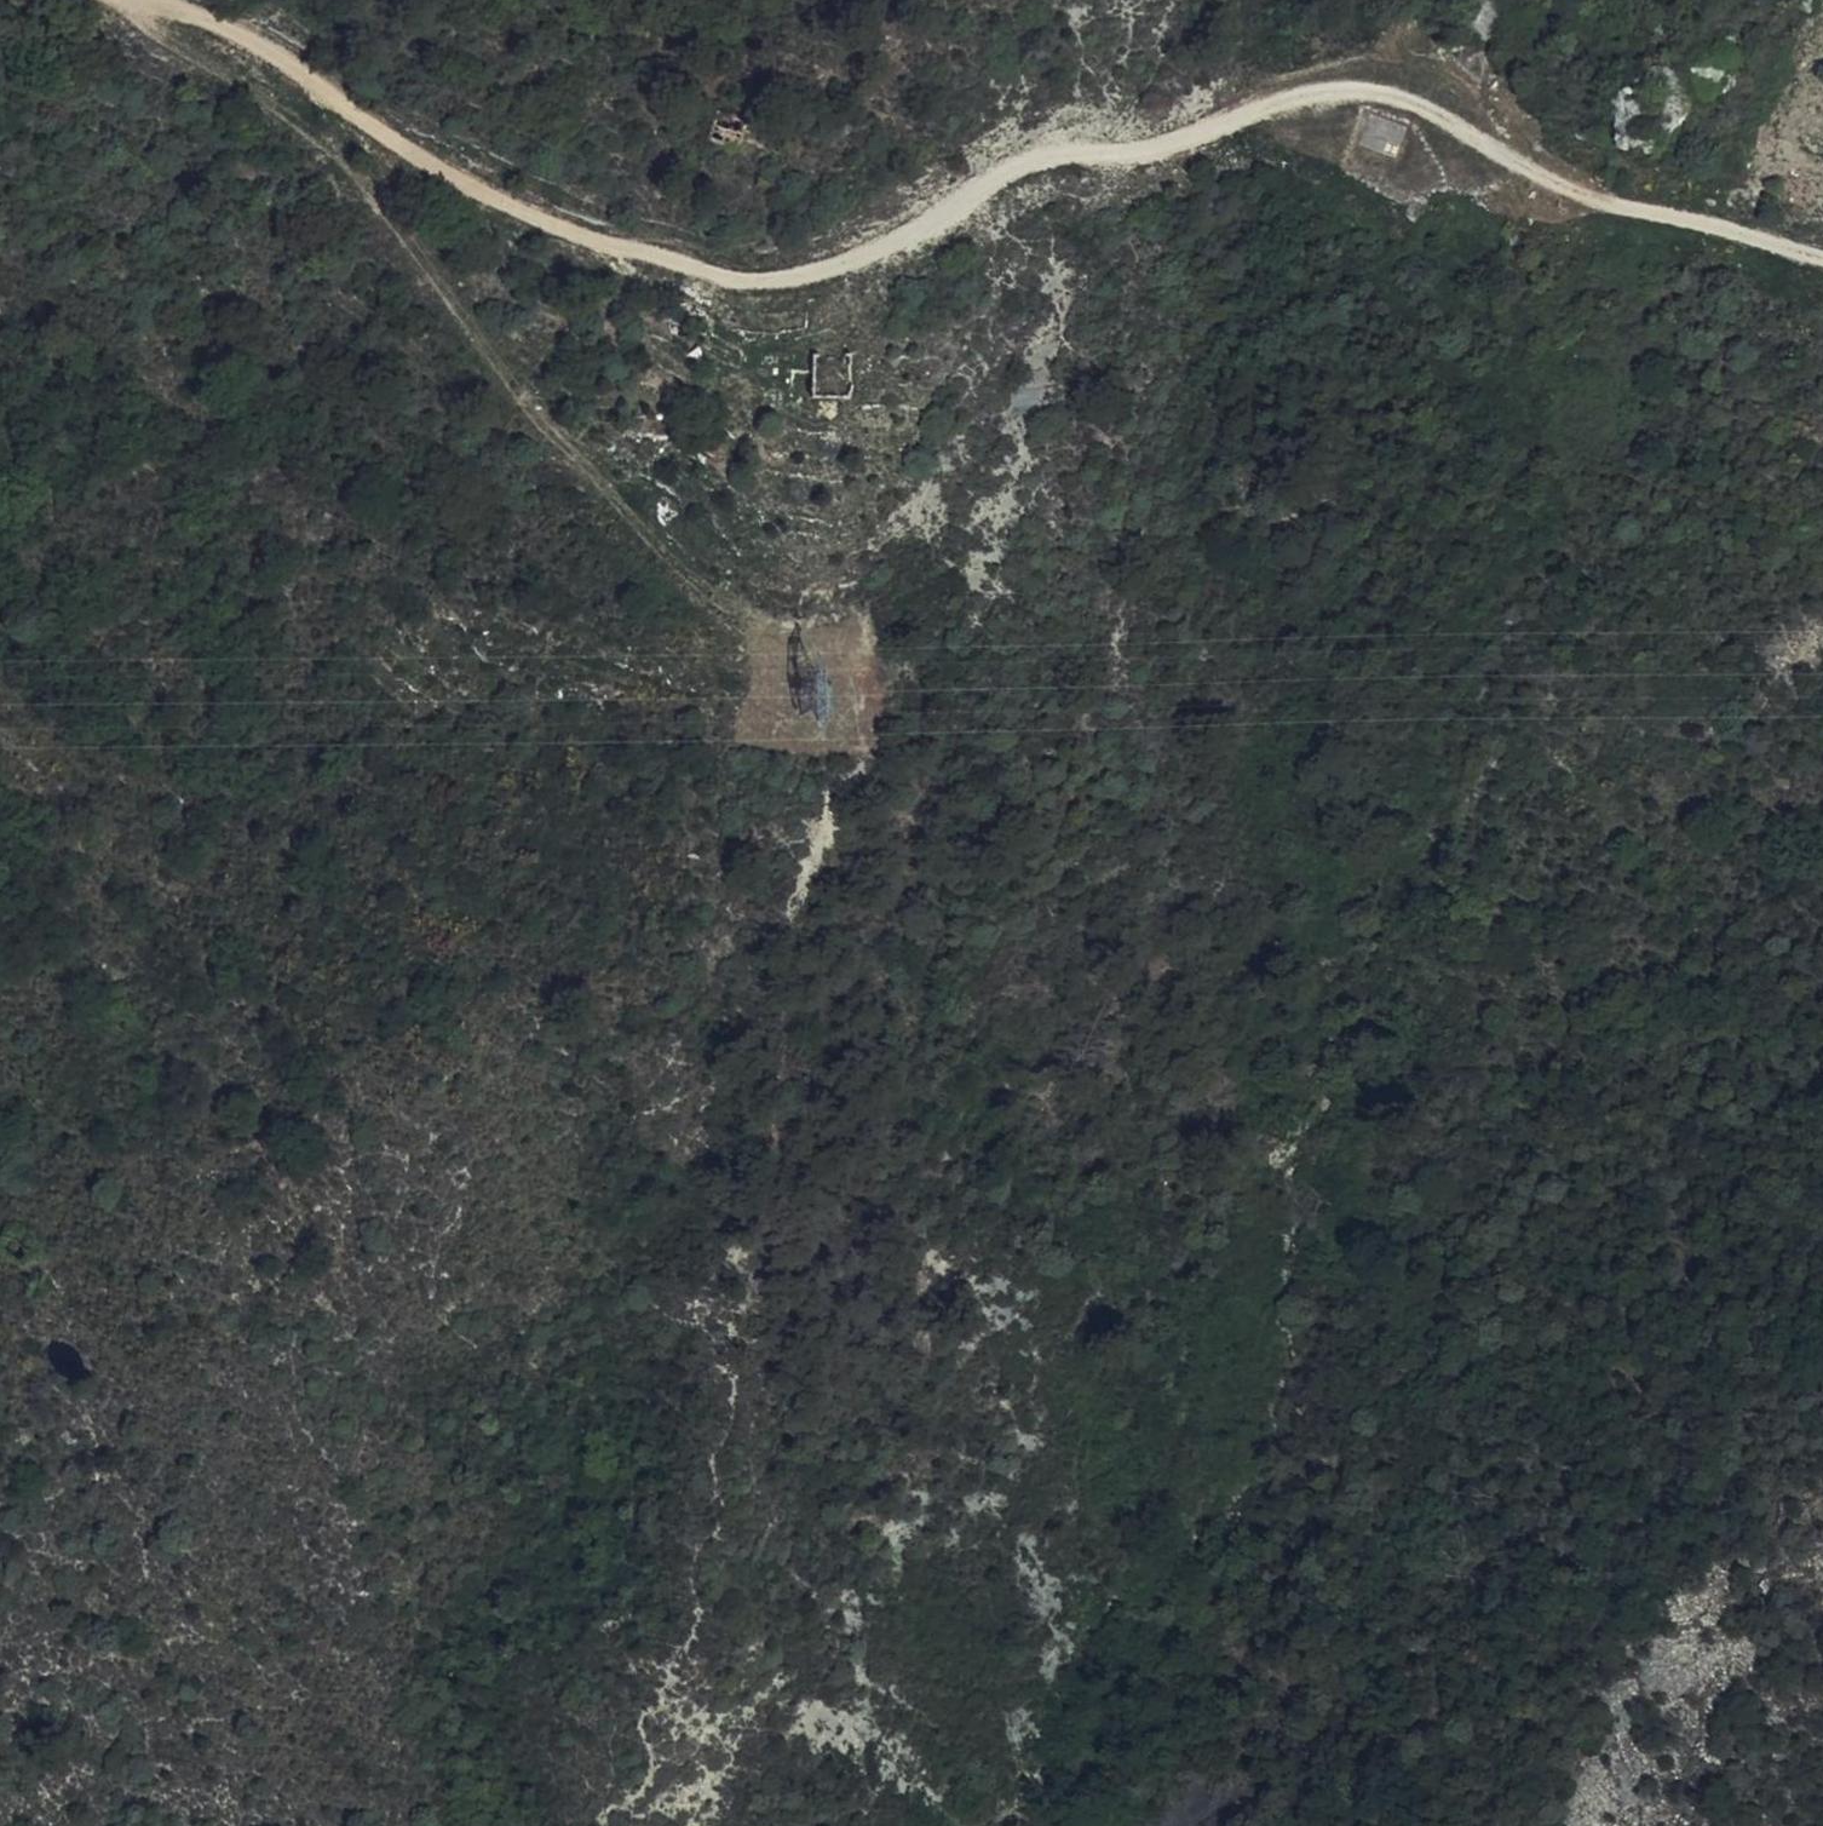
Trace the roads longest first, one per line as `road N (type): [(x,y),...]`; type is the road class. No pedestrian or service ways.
road 1 (track): [(1822,258),(1695,220),(1577,199),(1444,117),(1376,92),(1321,92),(1133,155),(1071,151),(1002,174),(959,209),(846,264),(758,285),(616,248),(466,184),(224,23),(134,0)]

